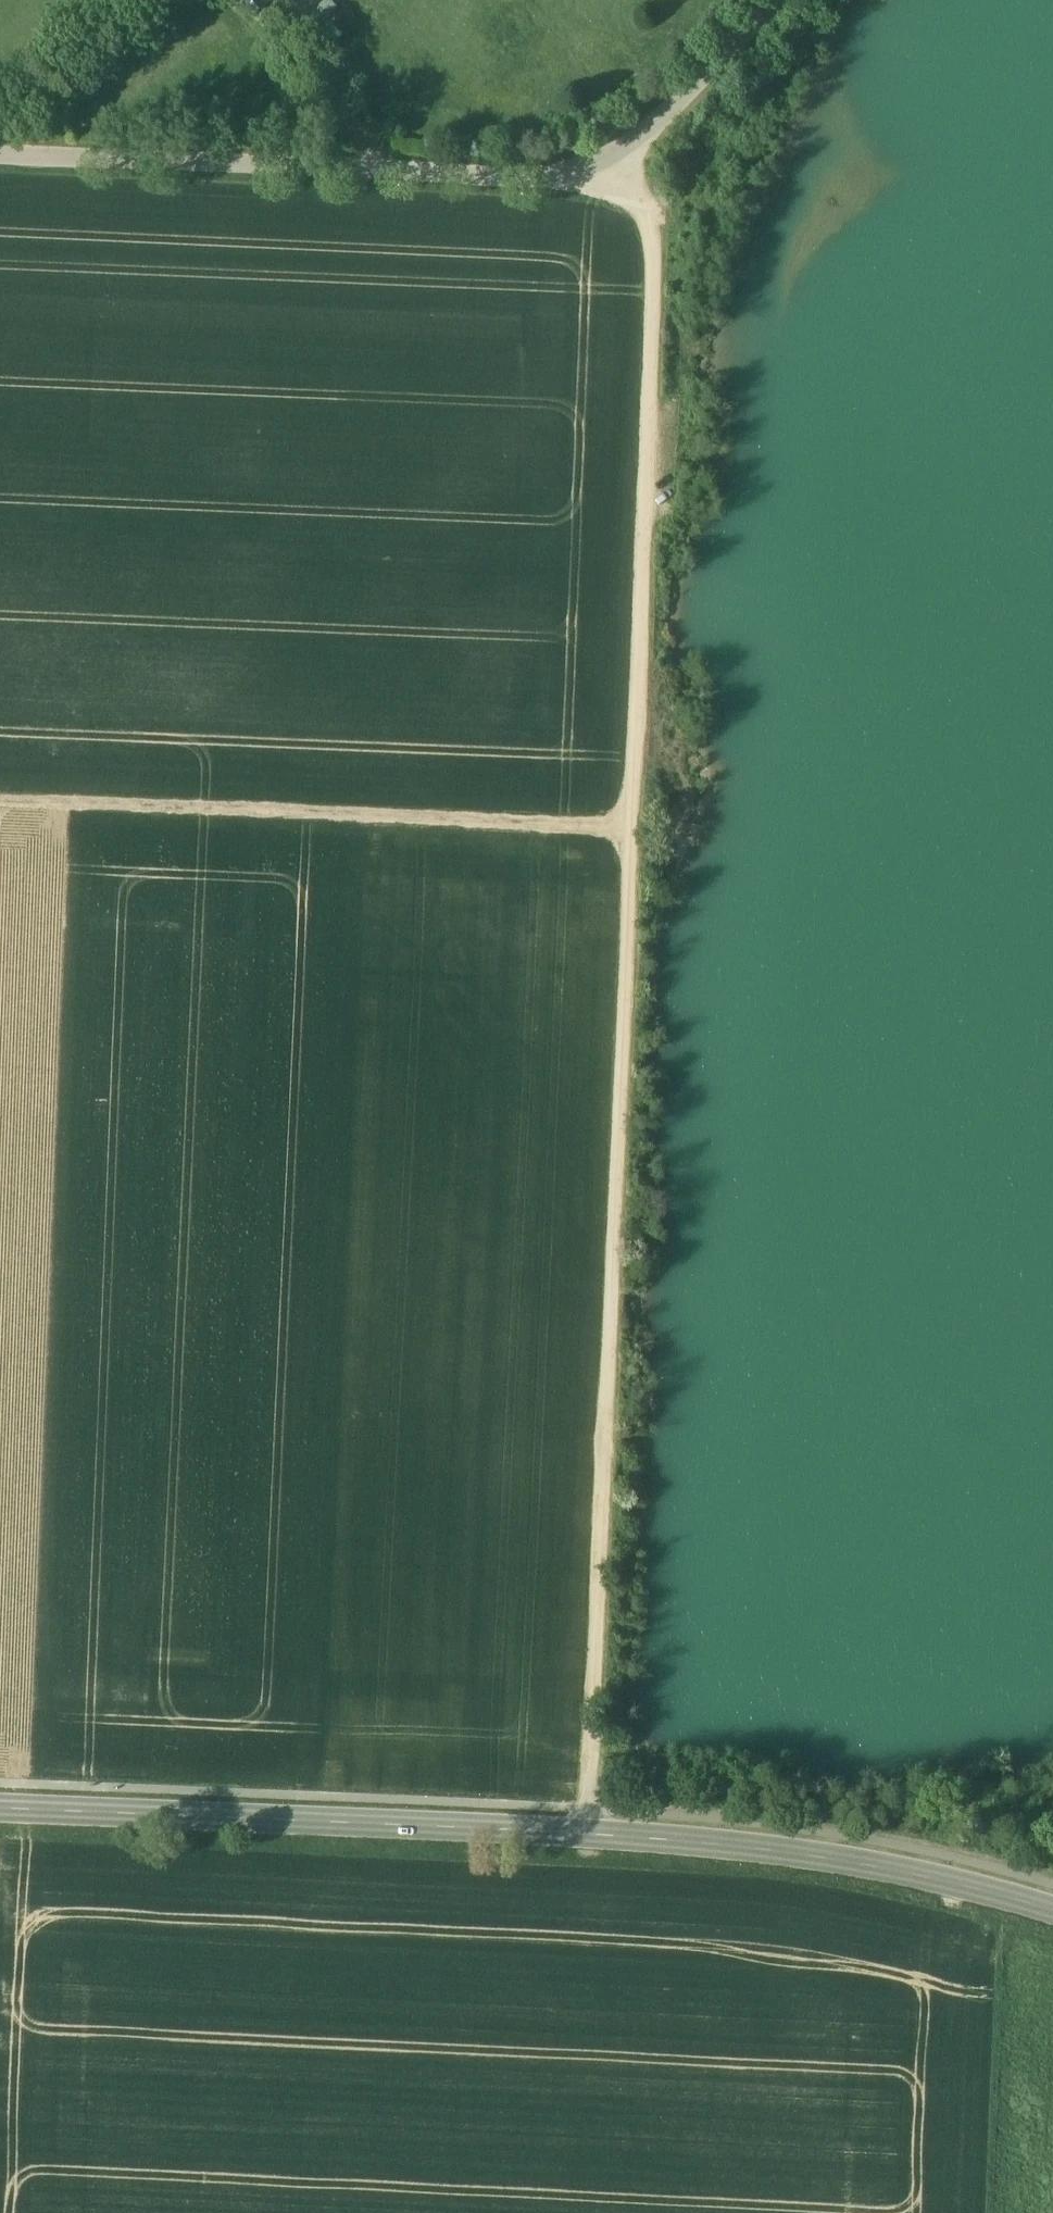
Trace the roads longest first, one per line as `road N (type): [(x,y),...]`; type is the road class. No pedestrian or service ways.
road 1 (track): [(590,1834),(654,260)]
road 2 (tertiary): [(0,1809),(752,1847),(870,1865),(1052,1911)]
road 3 (unclassified): [(779,0),(638,144),(569,178),(0,154)]
road 4 (track): [(0,812),(630,838)]

